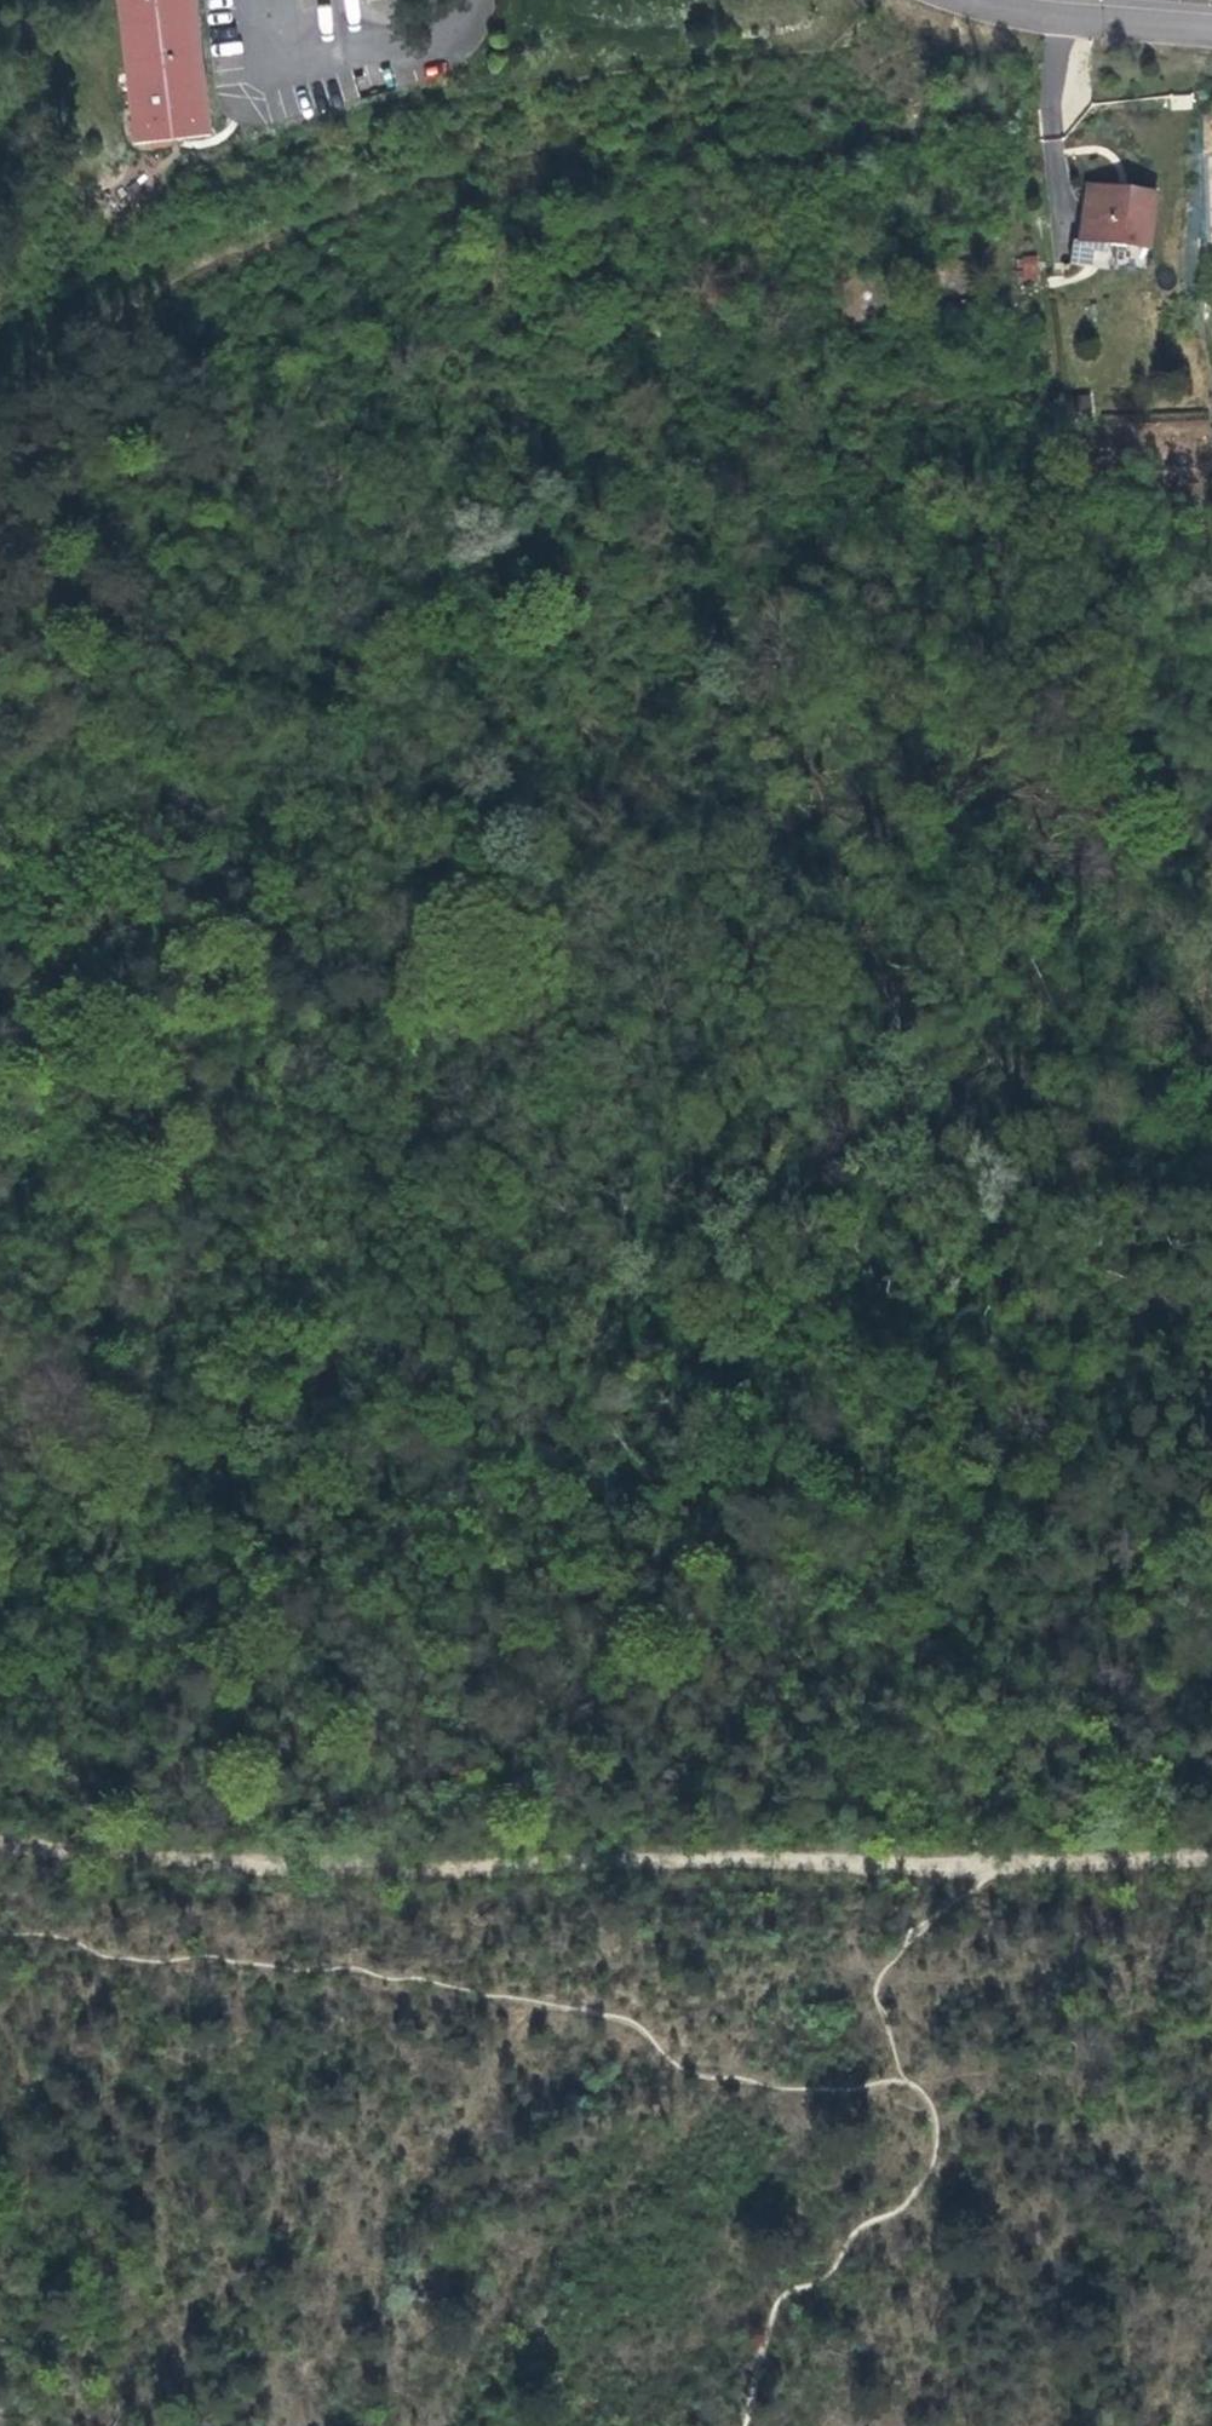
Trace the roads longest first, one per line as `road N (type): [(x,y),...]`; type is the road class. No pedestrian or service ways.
road 1 (track): [(1211,1856),(994,1867),(754,1858),(368,1872),(0,1842)]
road 2 (residential): [(984,0),(1059,16),(1211,30)]

